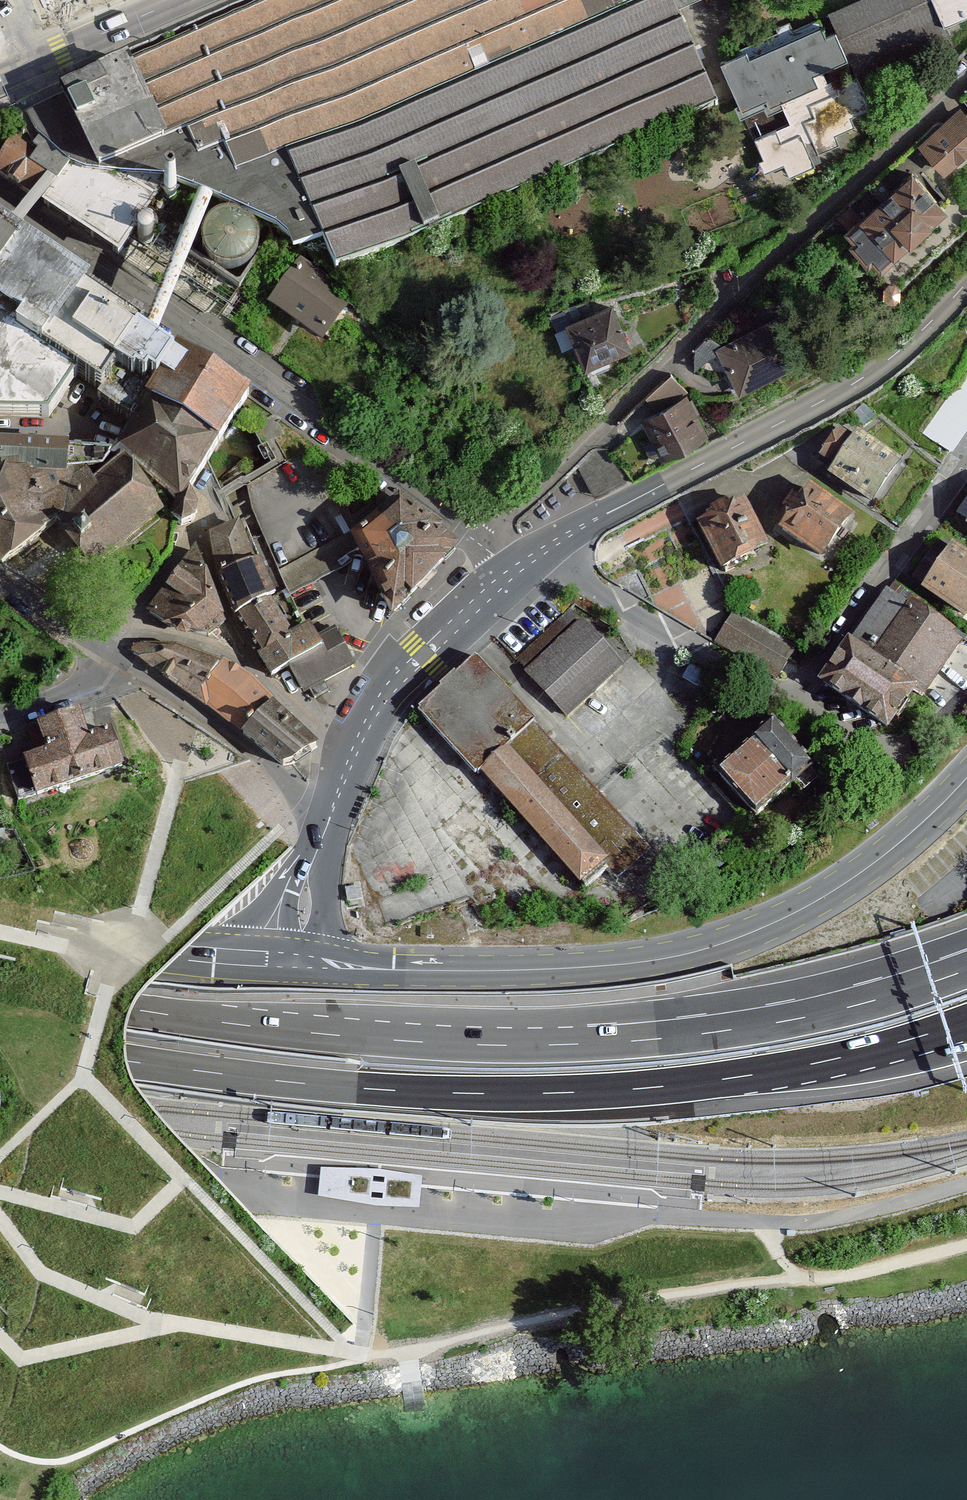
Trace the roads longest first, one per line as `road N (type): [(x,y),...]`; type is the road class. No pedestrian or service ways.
road 1 (motorway): [(966,970),(781,1022),(630,1041),(491,1046),(246,1025),(0,983)]
road 2 (motorway): [(0,1039),(256,1080),(471,1094),(680,1085),(844,1057)]
road 3 (primary): [(966,777),(848,882),(698,952),(526,970),(299,963)]
road 4 (residential): [(501,542),(563,466),(736,290),(966,78)]
road 5 (residential): [(501,542),(0,196)]
road 6 (tertiary): [(537,558),(840,396),(935,323),(966,287)]
road 7 (tertiary): [(331,826),(379,714),(482,604),(537,558)]
road 8 (primary): [(299,963),(0,926)]
road 9 (residential): [(789,702),(966,468)]
road 10 (residential): [(789,702),(537,558)]
road 11 (residential): [(156,674),(260,753),(331,826)]
road 12 (residential): [(156,674),(51,617),(0,575)]
road 13 (residential): [(0,714),(156,674)]
road 14 (tertiary): [(183,0),(36,65)]
road 15 (tertiary): [(299,963),(307,889),(331,826)]
road 16 (motorway): [(844,1057),(966,1021)]
road 17 (motorway): [(844,1057),(966,1033)]

